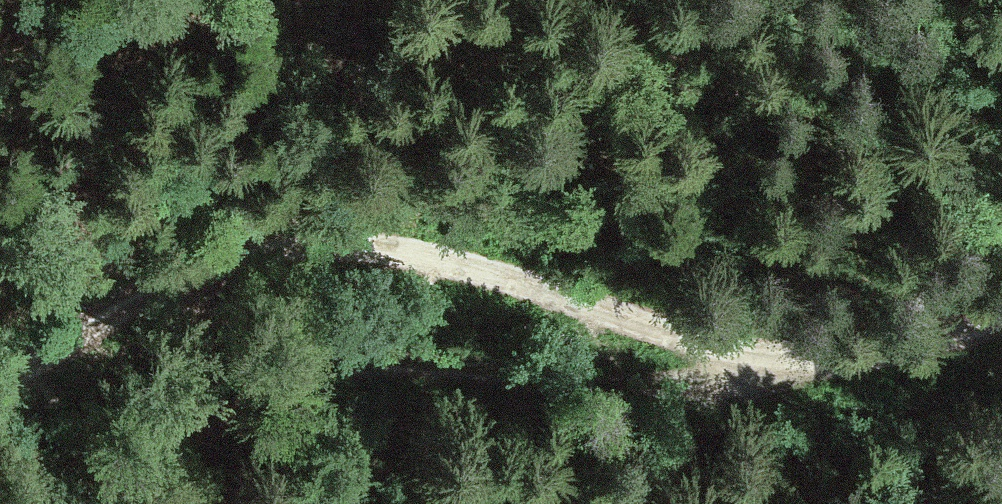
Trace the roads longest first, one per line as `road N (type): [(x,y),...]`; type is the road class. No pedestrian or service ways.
road 1 (track): [(114,503),(184,448),(290,389),(393,367),(658,398),(749,359),(860,367),(1001,323)]
road 2 (track): [(749,359),(651,336),(431,260),(269,236),(200,255),(0,388)]

